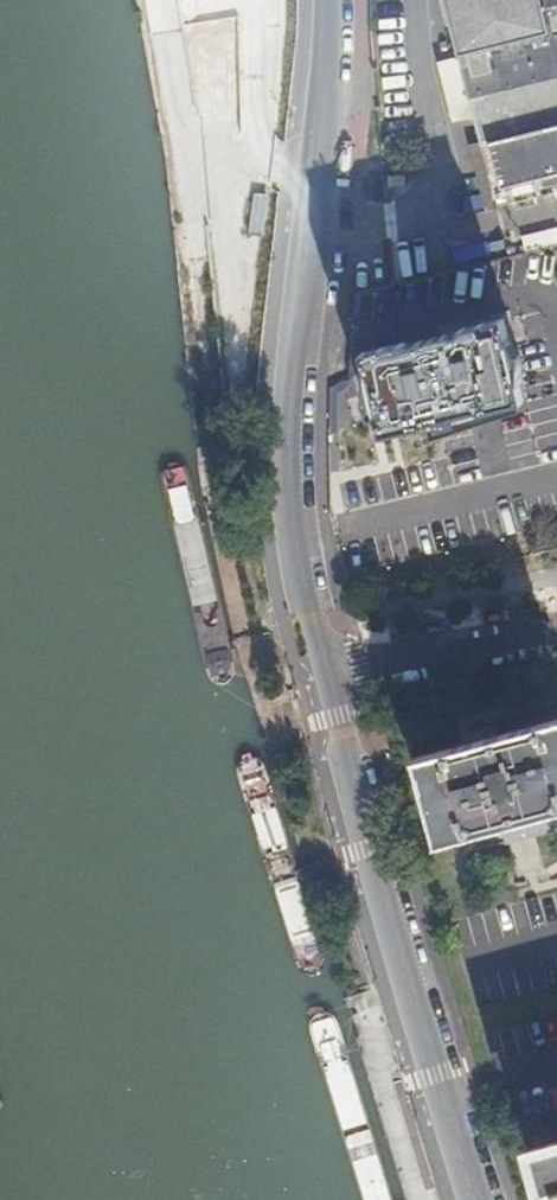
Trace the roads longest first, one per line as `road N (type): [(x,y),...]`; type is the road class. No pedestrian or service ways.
road 1 (residential): [(474,1199),(329,719),(288,502),(285,403),(326,0)]

